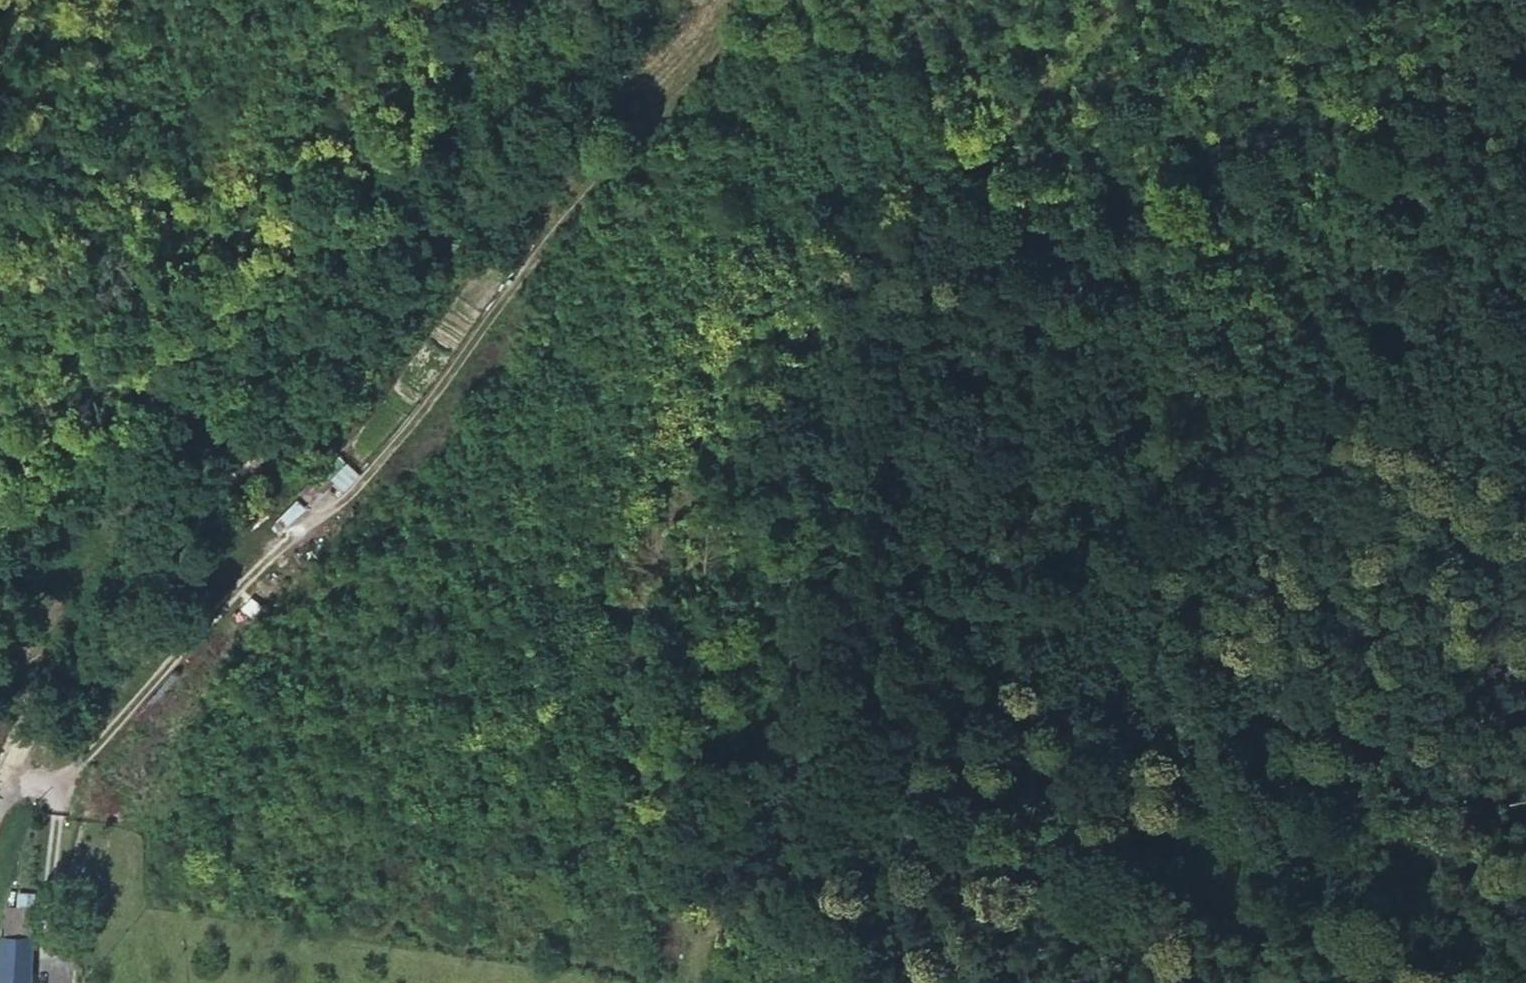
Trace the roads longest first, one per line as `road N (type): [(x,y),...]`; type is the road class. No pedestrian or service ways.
road 1 (track): [(16,756),(666,0)]

